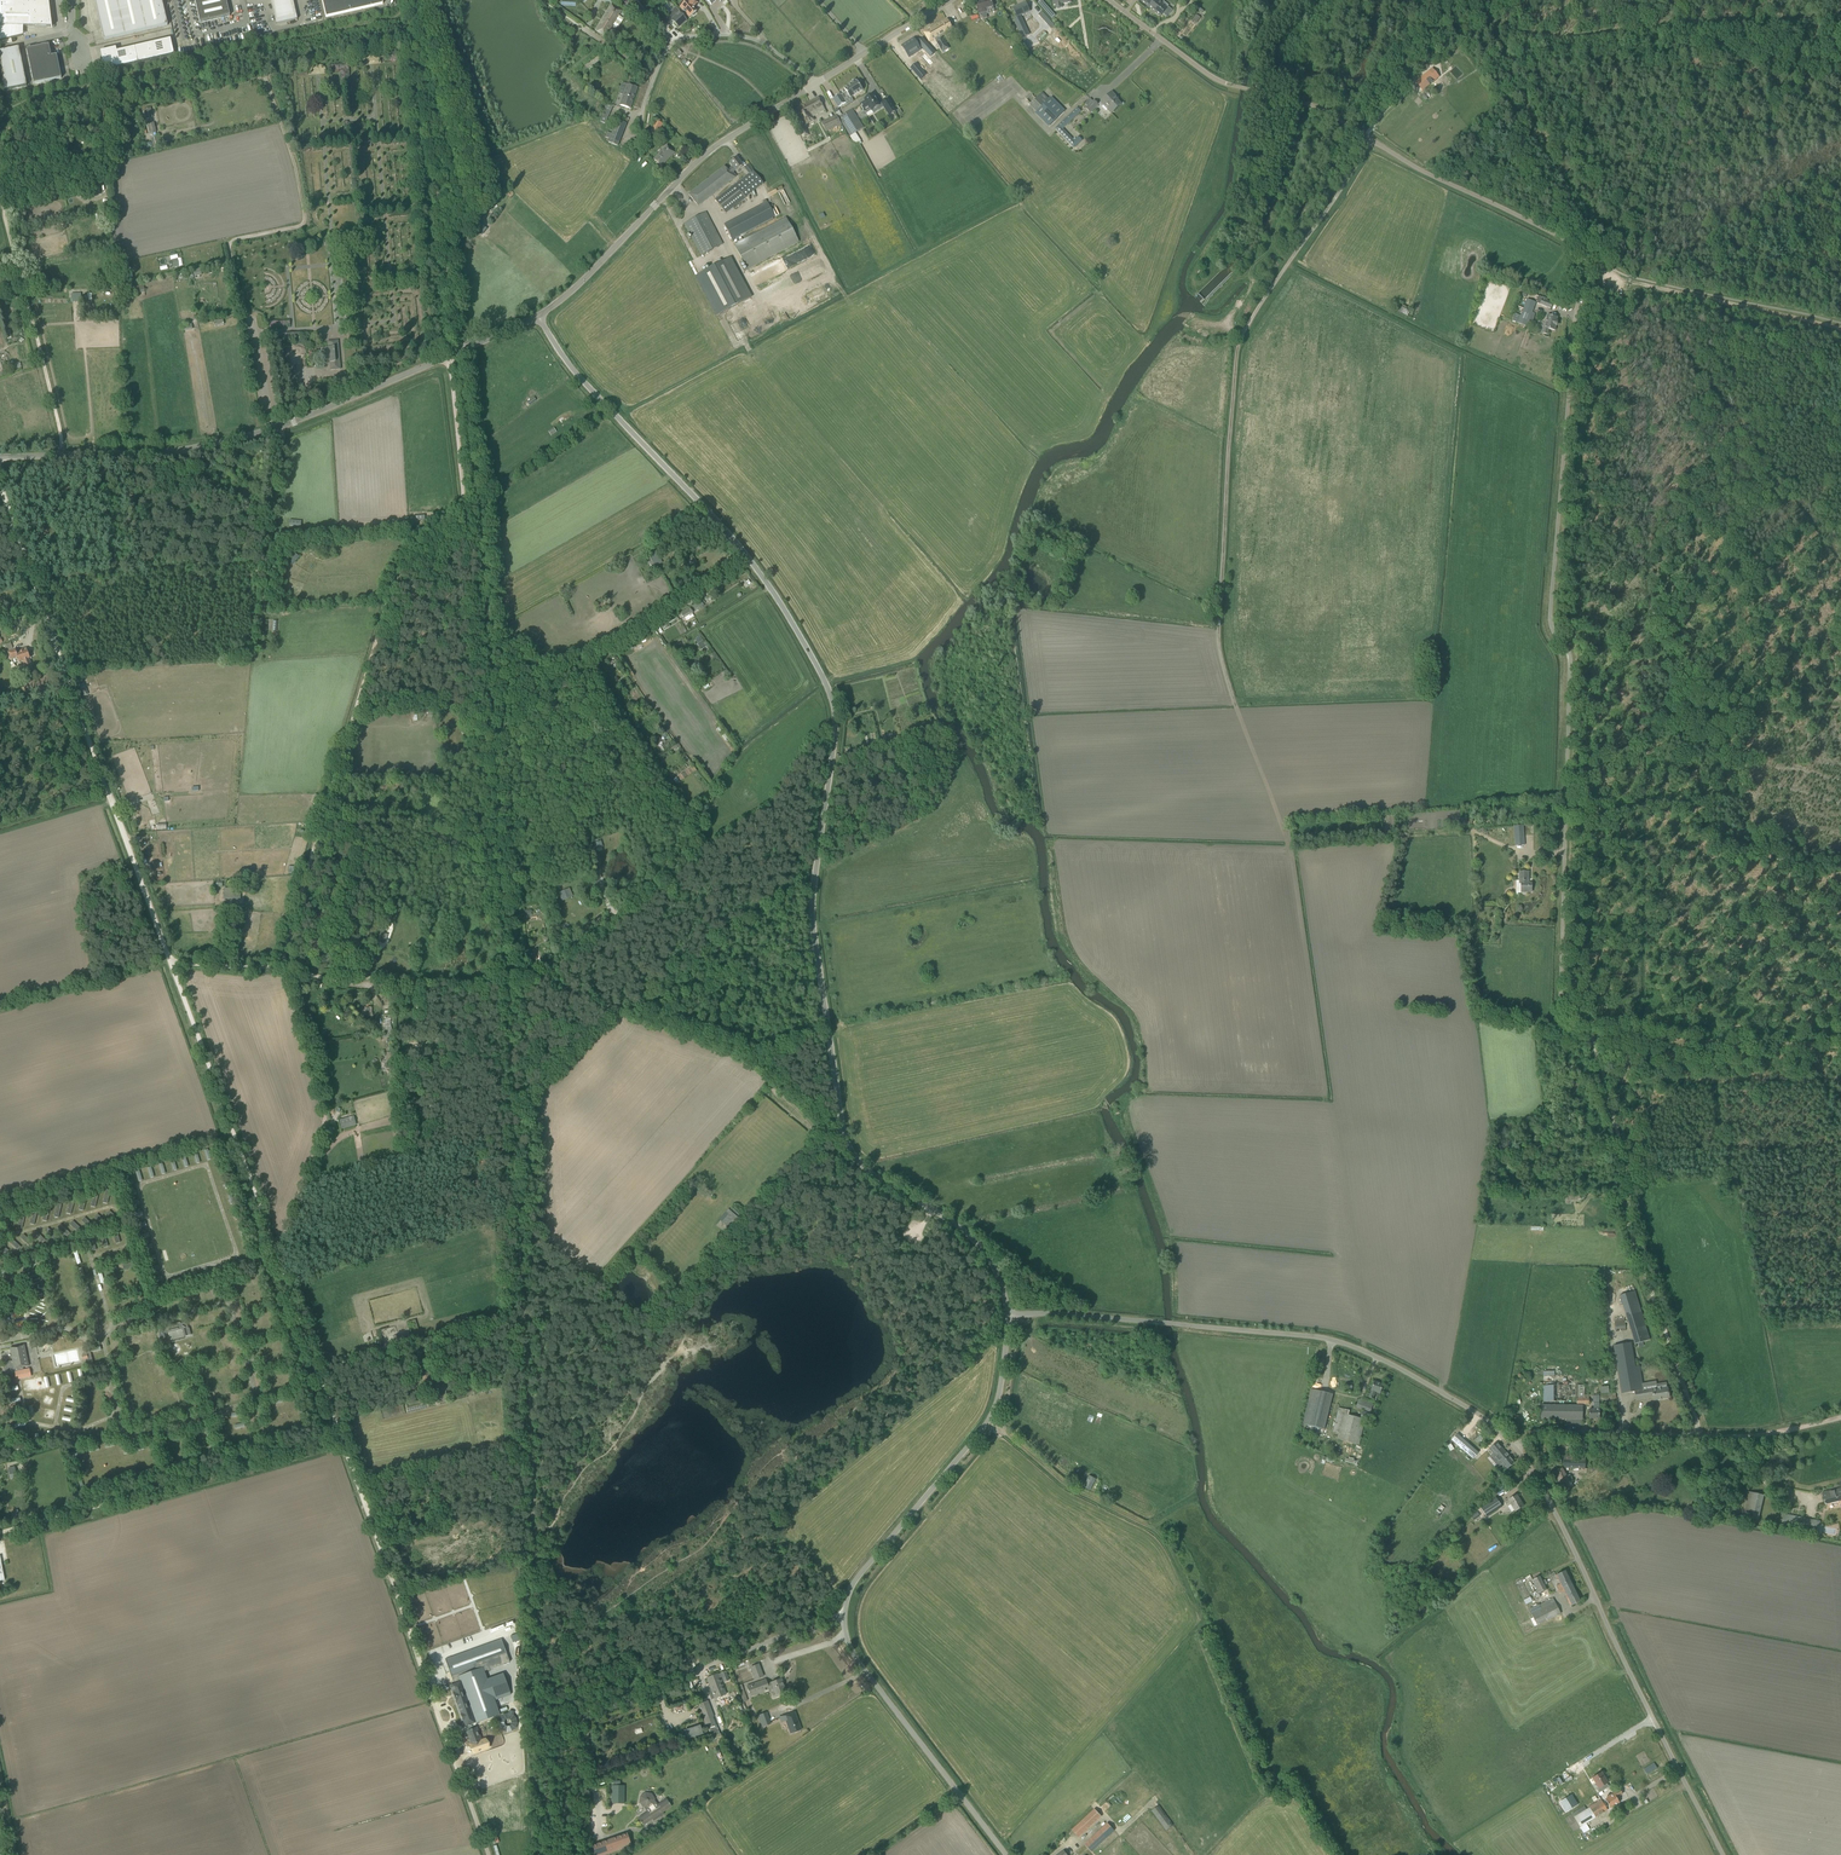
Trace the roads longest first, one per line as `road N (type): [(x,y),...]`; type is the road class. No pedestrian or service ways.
road 1 (unclassified): [(1590,1035),(1569,1020),(1561,1000),(1565,664),(1548,606),(1585,251),(1321,109),(1226,84)]
road 2 (residential): [(1007,1316),(985,1256),(967,1235),(869,1167),(840,1103),(815,911),(834,719),(828,690),(745,556),(570,367),(537,316)]
road 3 (track): [(432,1701),(167,957),(279,964)]
road 4 (track): [(279,964),(394,576),(459,516),(464,499),(447,358)]
road 5 (track): [(469,348),(492,491),(523,974)]
road 6 (residential): [(167,957),(0,486)]
road 7 (residential): [(0,458),(230,441),(460,352)]
road 8 (unclassified): [(1722,1854),(1538,1481),(1515,1448)]
road 9 (track): [(1704,1432),(1633,1223),(1626,1165),(1590,1035)]
road 10 (unclassified): [(1515,1448),(1443,1395),(1344,1344),(1162,1323)]
road 11 (track): [(1239,344),(1218,630),(1236,708)]
road 12 (residential): [(537,316),(584,280),(712,149),(816,83)]
road 13 (track): [(850,1137),(769,1060),(533,968)]
road 14 (unclassified): [(842,1613),(859,1576),(991,1418),(1007,1316)]
road 15 (unclassified): [(1007,1854),(848,1648),(842,1613)]
road 16 (track): [(1840,699),(1744,706),(1676,725),(1563,776)]
road 17 (track): [(0,175),(66,458)]
road 18 (unclassified): [(842,1613),(581,1708)]
road 19 (residential): [(641,127),(653,75),(674,38),(759,42),(816,83)]
road 20 (unclassified): [(1515,1448),(1544,1431),(1758,1432)]
road 21 (track): [(1239,344),(1371,140)]
road 22 (track): [(301,1188),(322,1123),(288,966)]
road 23 (track): [(279,964),(328,976),(505,987)]
road 24 (track): [(1254,91),(1242,190),(1196,266),(1197,294)]
road 25 (track): [(1635,283),(1840,328)]
road 26 (track): [(1457,0),(1423,35),(1360,133)]
road 27 (unclassified): [(487,1854),(432,1701)]
road 28 (residential): [(816,83),(950,0)]
road 29 (residential): [(1162,1323),(1007,1316)]
road 30 (unclassified): [(1108,0),(1226,84)]
road 31 (track): [(991,1418),(1087,1496)]

